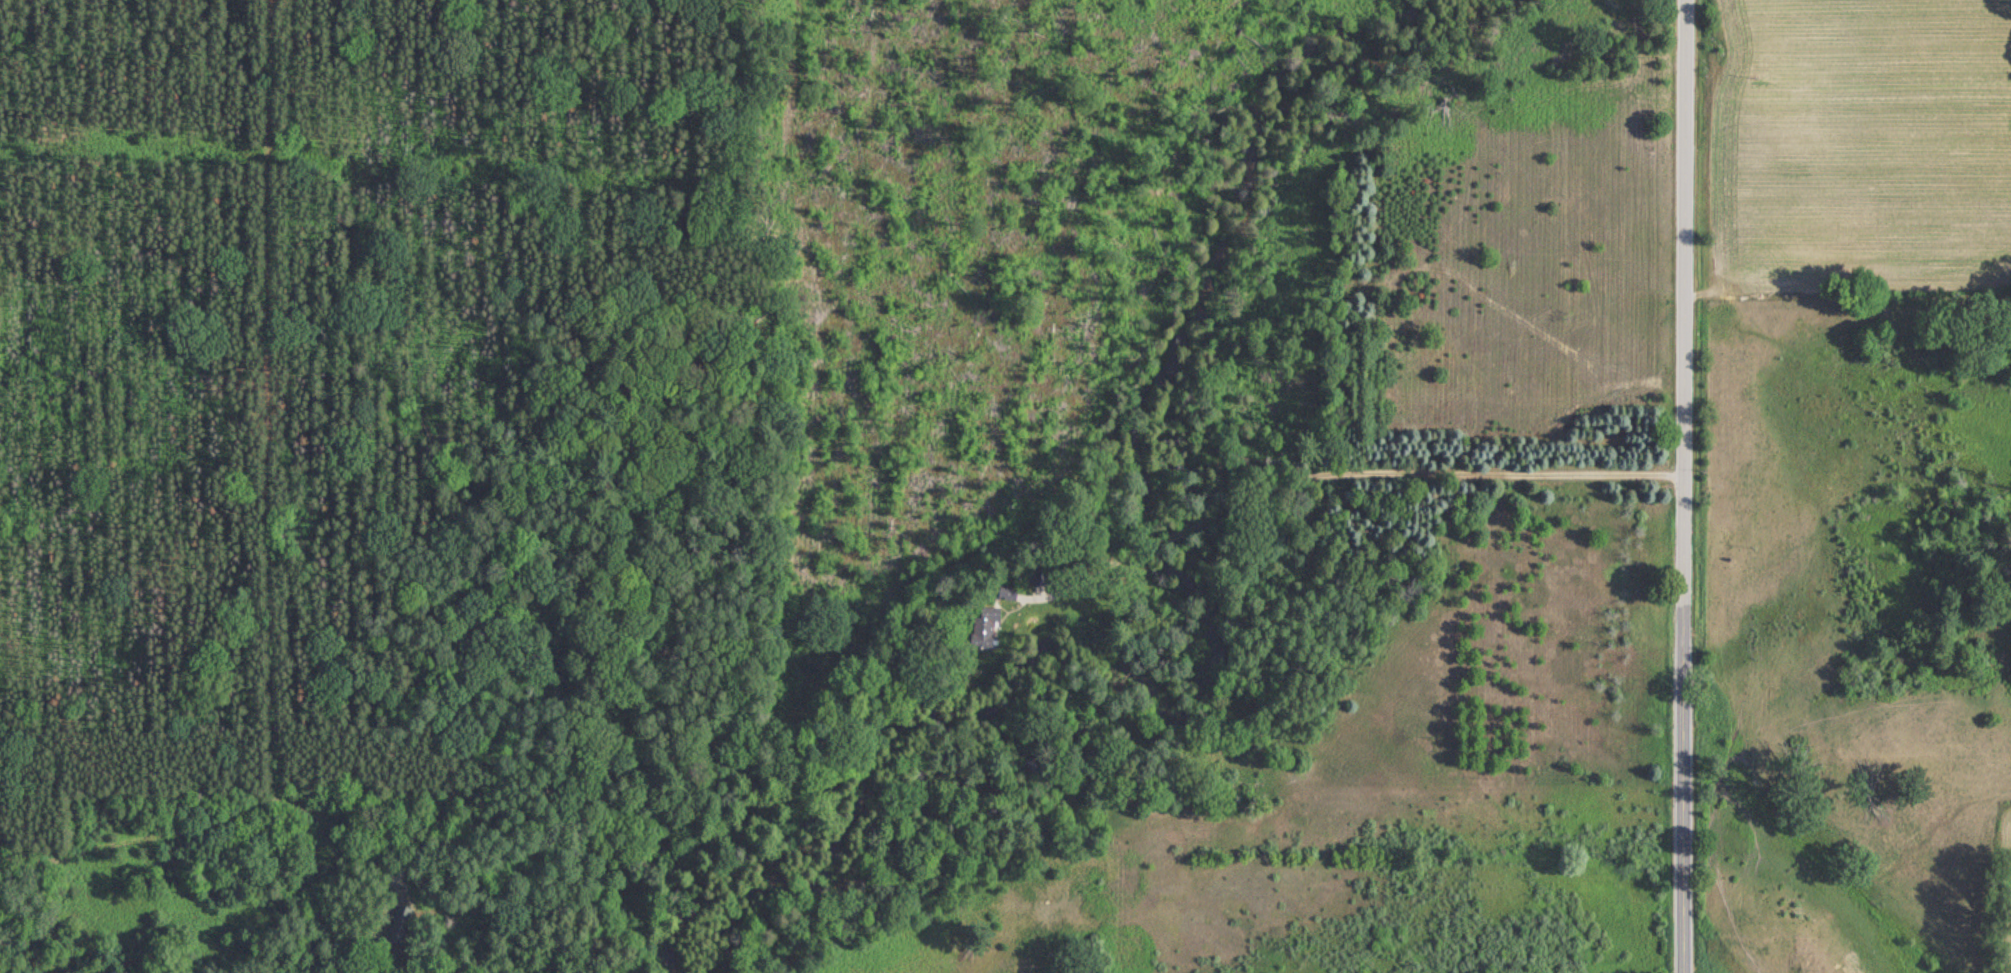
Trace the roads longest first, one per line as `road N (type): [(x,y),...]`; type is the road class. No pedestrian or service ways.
road 1 (residential): [(1672,972),(1674,0)]

